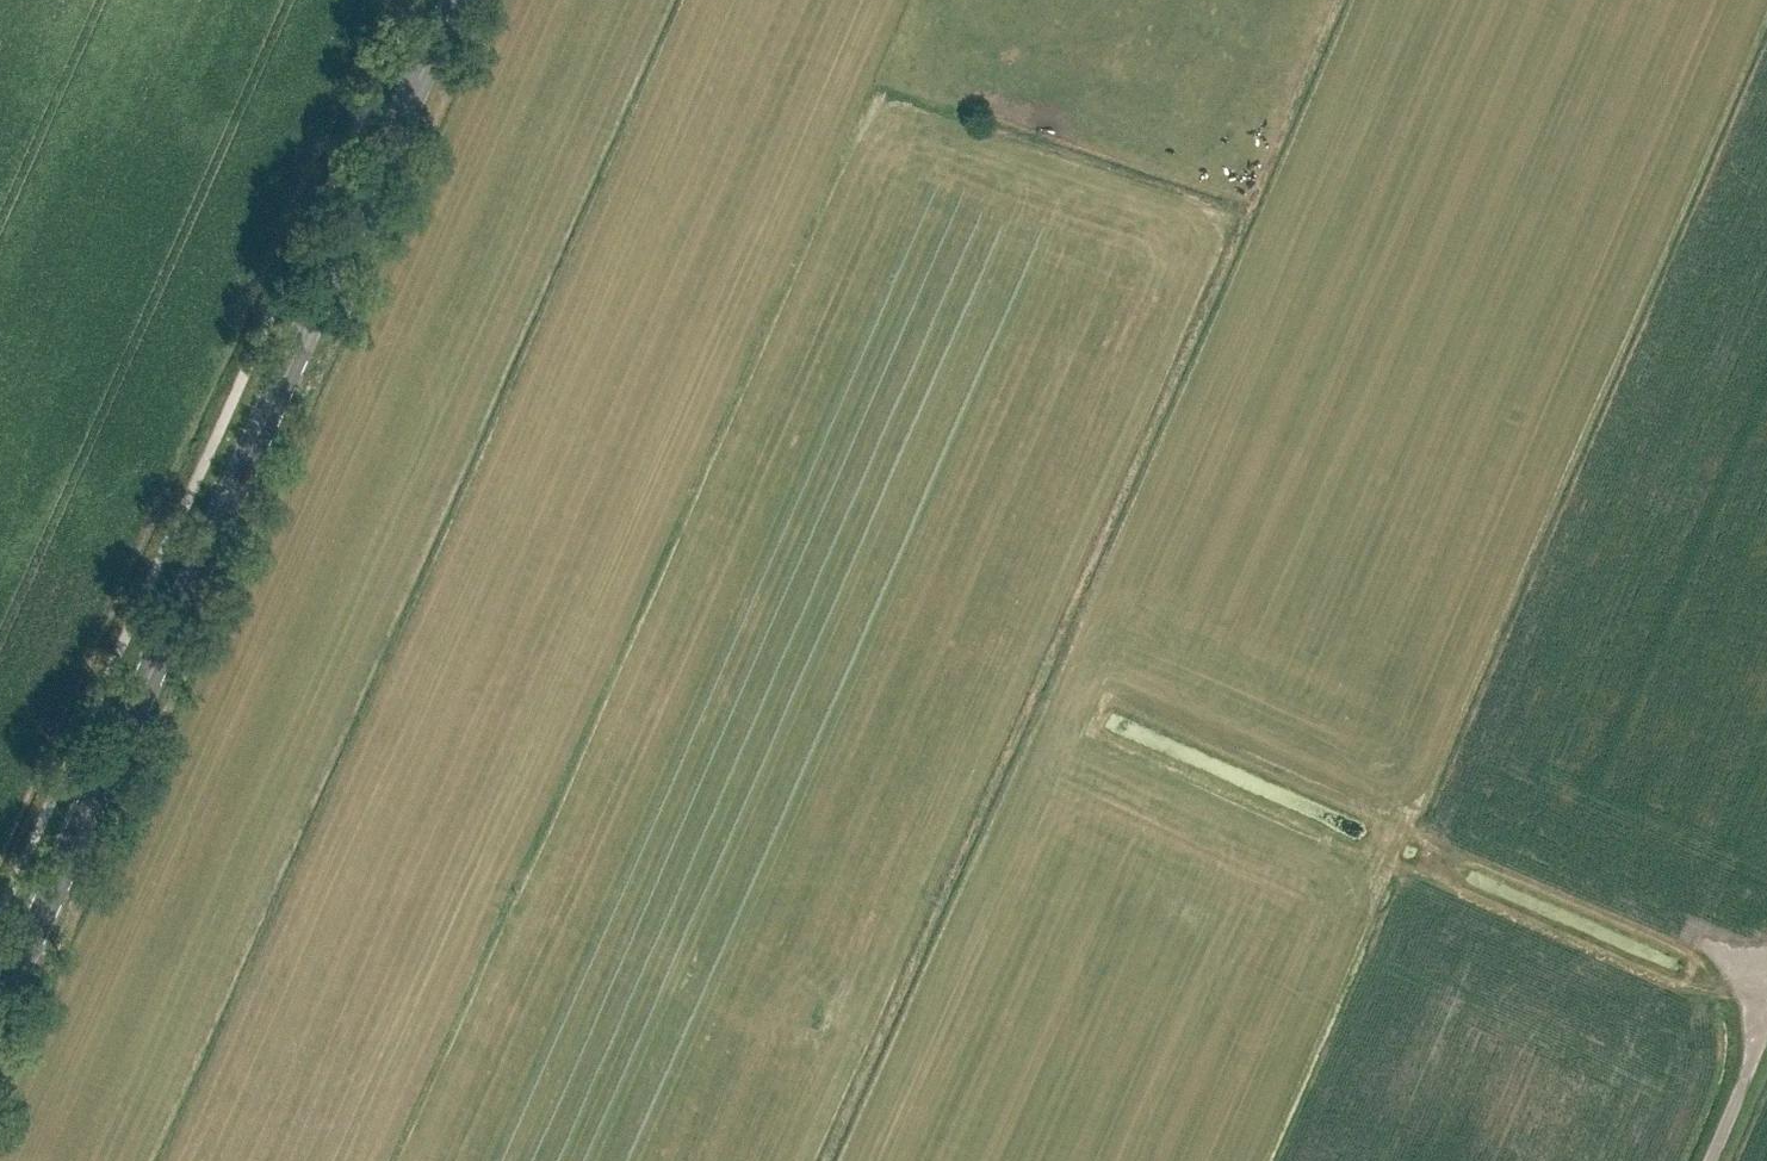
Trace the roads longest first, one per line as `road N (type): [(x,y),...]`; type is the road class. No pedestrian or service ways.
road 1 (secondary): [(0,1008),(455,0)]
road 2 (unclassified): [(1709,1160),(1766,1024)]

